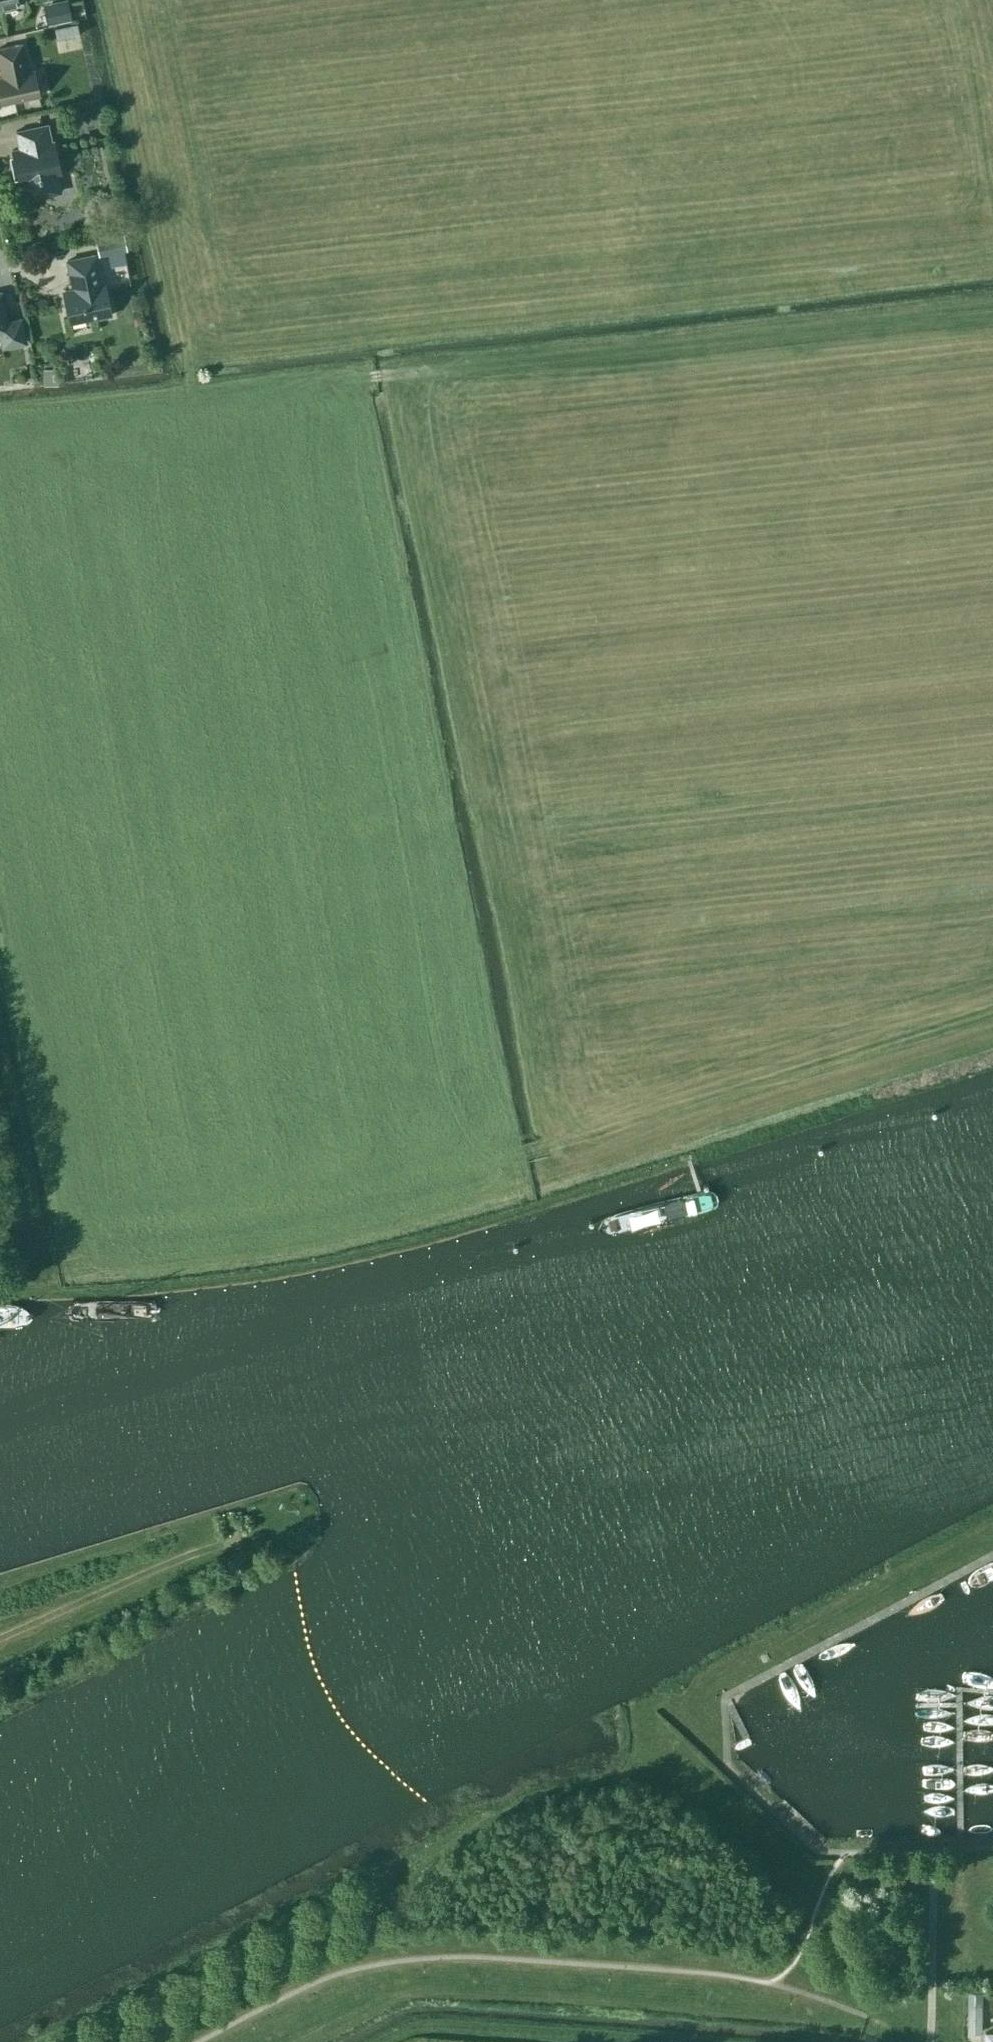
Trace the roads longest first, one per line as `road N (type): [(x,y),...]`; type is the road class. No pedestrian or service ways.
road 1 (track): [(0,1638),(222,1544)]

